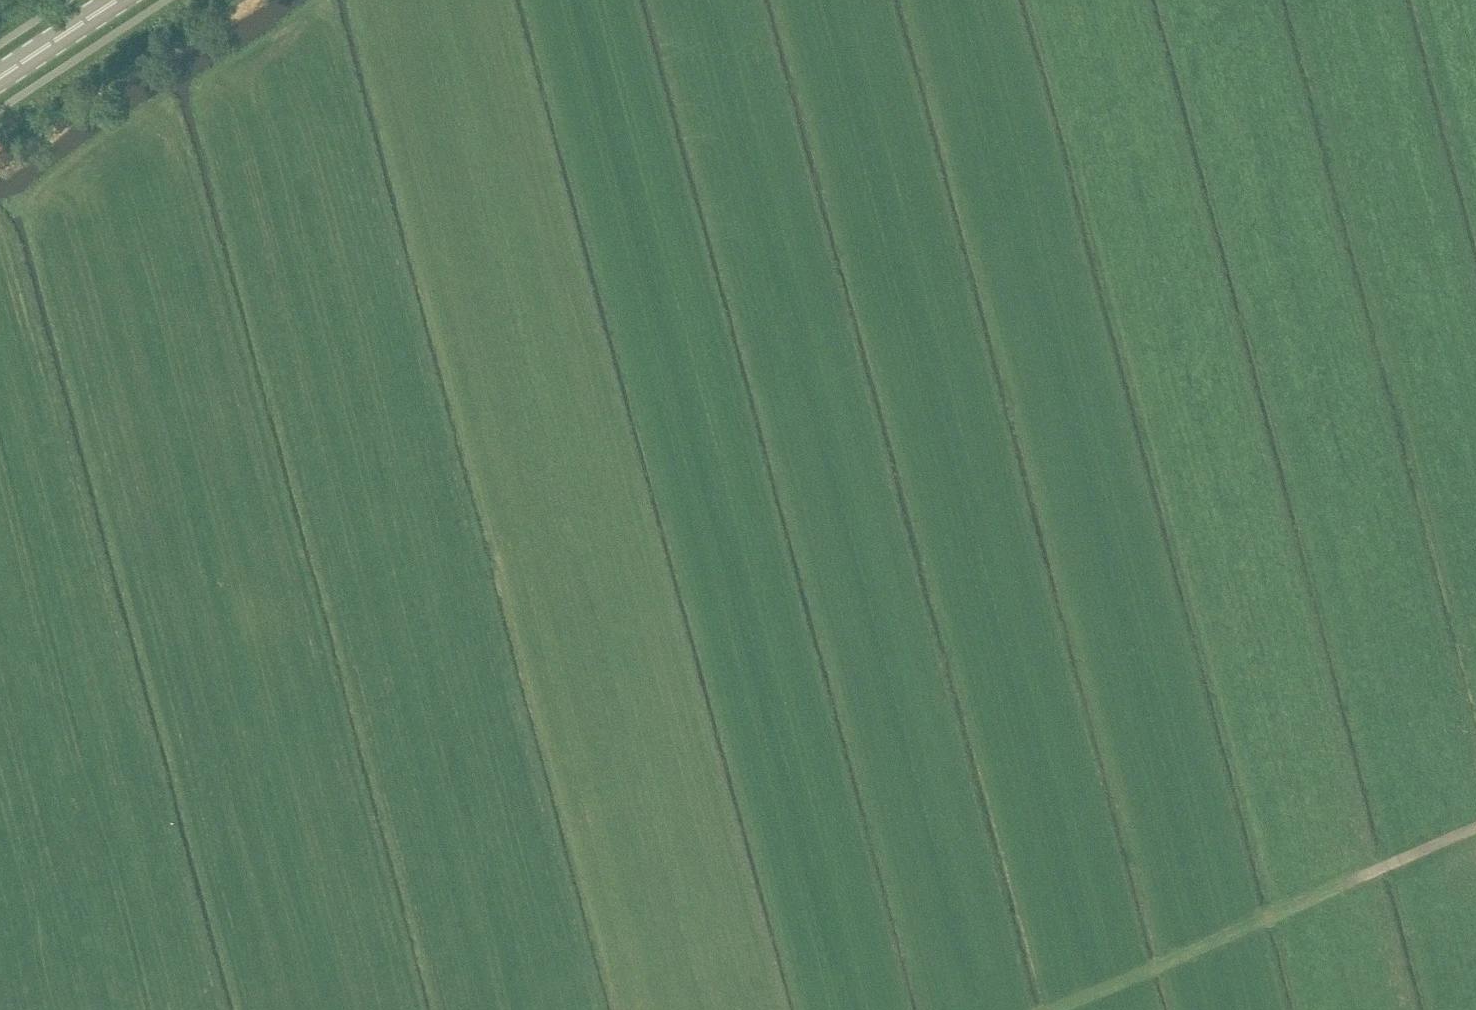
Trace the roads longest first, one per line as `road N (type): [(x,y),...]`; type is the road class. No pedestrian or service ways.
road 1 (primary): [(0,76),(117,0)]

